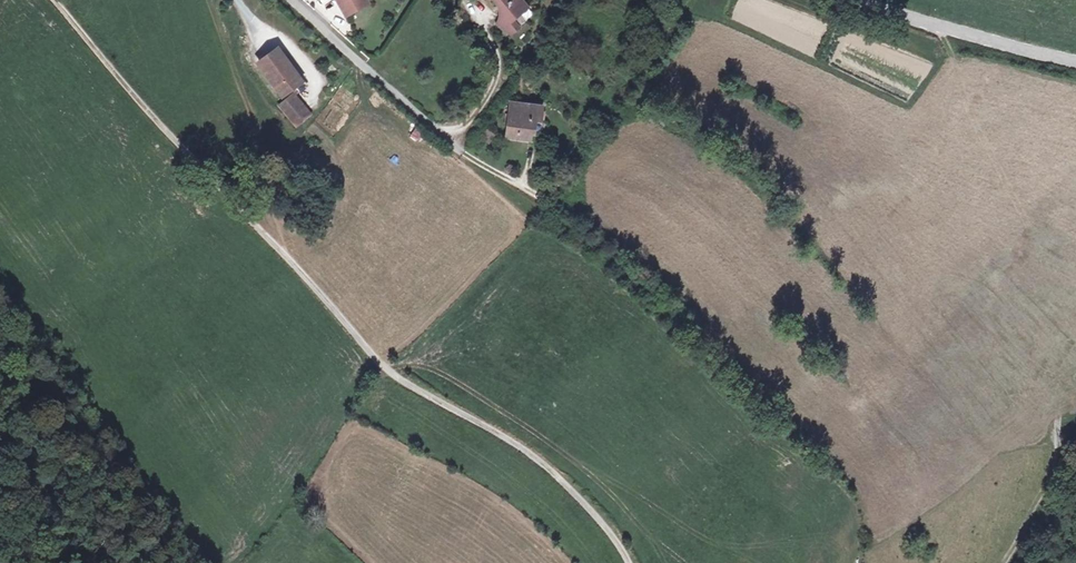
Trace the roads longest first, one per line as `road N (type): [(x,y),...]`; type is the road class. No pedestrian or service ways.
road 1 (track): [(54,0),(381,366),(550,462),(633,562)]
road 2 (residential): [(461,153),(291,0)]
road 3 (tertiary): [(878,0),(1075,56)]

